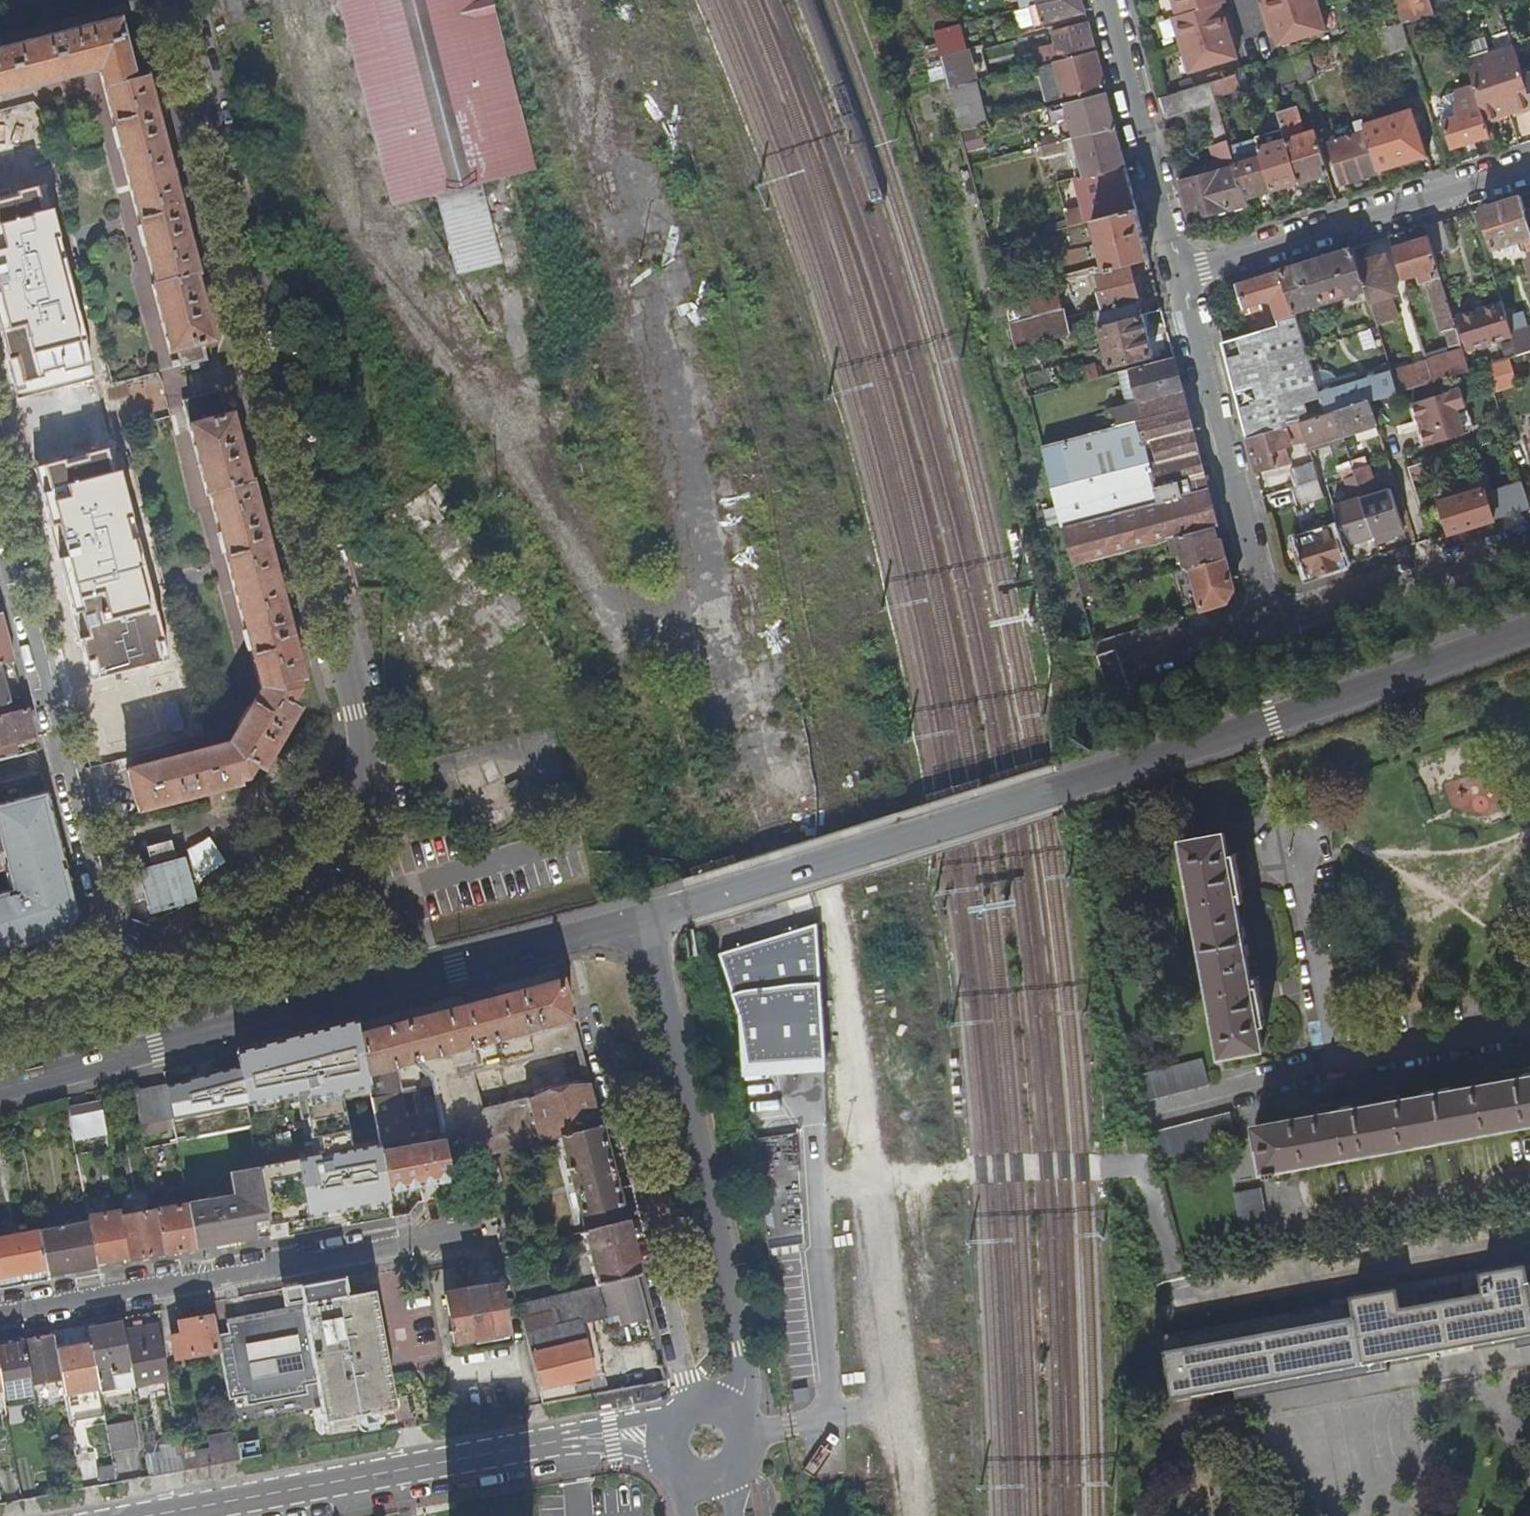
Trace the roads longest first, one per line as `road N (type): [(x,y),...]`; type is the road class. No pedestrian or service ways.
road 1 (track): [(914,1515),(830,900),(773,751),(729,701),(626,234)]
road 2 (residential): [(180,0),(363,746),(333,860),(284,900),(210,940),(120,973)]
road 3 (tertiary): [(625,923),(1275,722),(1529,629)]
road 4 (tertiary): [(0,1089),(625,923)]
road 5 (unclassified): [(625,923),(741,1341),(720,1401)]
road 6 (unclassified): [(186,1515),(607,1442),(672,1441)]
road 7 (residential): [(0,510),(120,973)]
road 8 (residential): [(0,1318),(466,1229)]
road 9 (residential): [(1291,852),(1332,1065),(1529,1033)]
road 10 (residential): [(695,1400),(589,1009)]
road 11 (residential): [(1176,273),(1529,169)]
road 12 (residential): [(1269,616),(1176,273)]
road 13 (residential): [(1199,1295),(1529,1233)]
road 14 (residential): [(1107,0),(1176,273)]
road 15 (residential): [(1529,538),(1269,616)]
road 16 (track): [(819,1188),(959,1174)]
road 17 (residential): [(120,973),(0,1014)]
road 18 (residential): [(1269,616),(1151,656)]

